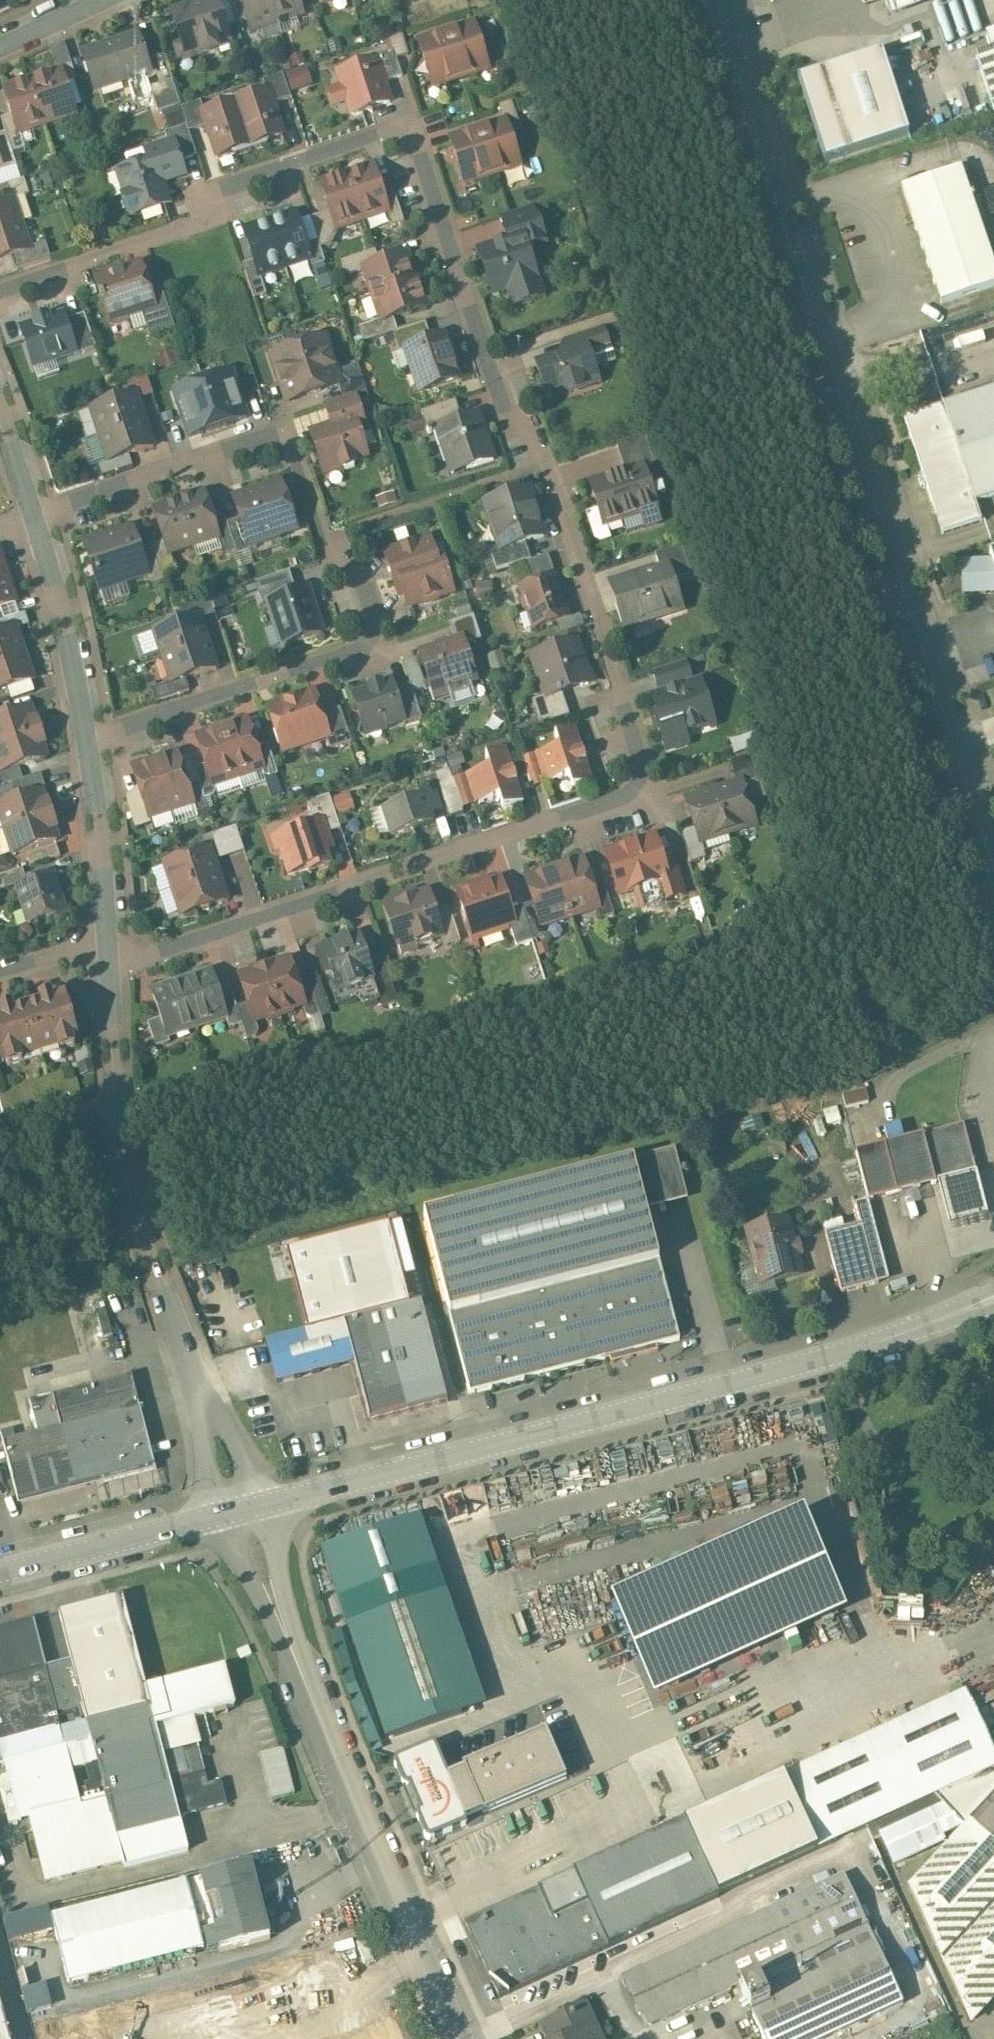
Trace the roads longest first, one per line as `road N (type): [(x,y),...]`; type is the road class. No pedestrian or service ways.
road 1 (residential): [(0,290),(193,224),(223,186),(410,123),(505,414),(533,433),(546,465),(639,753),(642,774),(626,797),(150,954),(108,957)]
road 2 (secondary): [(714,0),(993,853)]
road 3 (residential): [(85,738),(364,647),(372,617),(360,581),(326,546),(285,429),(33,514)]
road 4 (unclassified): [(240,1508),(737,1383),(993,1297)]
road 5 (unclassified): [(465,2038),(384,1866),(240,1508)]
road 6 (residential): [(240,1508),(139,1216),(119,1108),(108,957)]
road 7 (unclassified): [(0,1571),(240,1508)]
road 8 (residential): [(85,738),(33,514)]
road 9 (residential): [(108,957),(85,738)]

